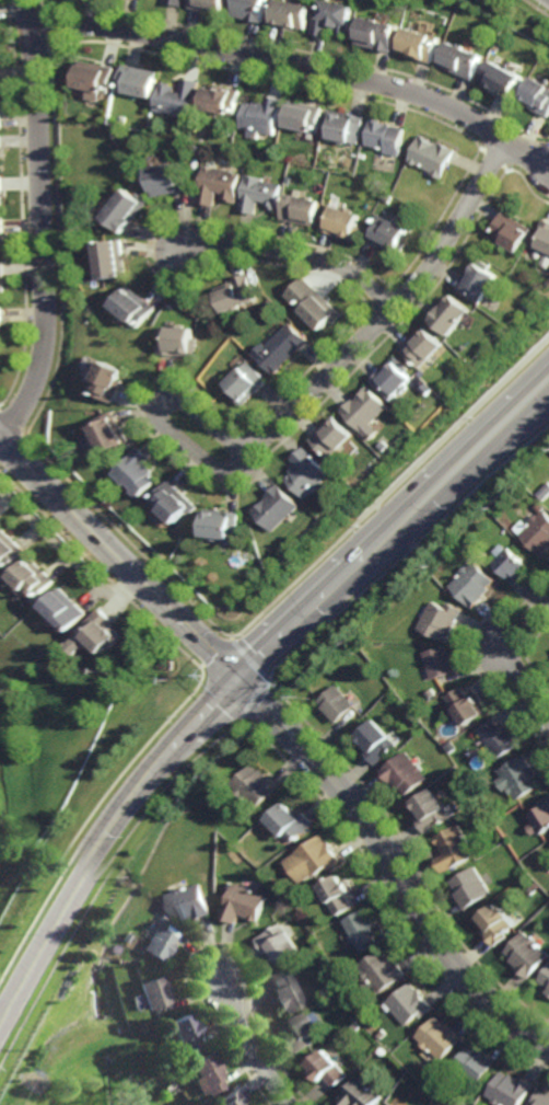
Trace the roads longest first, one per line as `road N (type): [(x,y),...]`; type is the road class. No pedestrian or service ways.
road 1 (secondary): [(548,376),(194,725),(114,828),(0,1022)]
road 2 (residential): [(33,33),(98,25),(412,92),(548,164)]
road 3 (residential): [(236,677),(374,829),(453,962),(548,1045)]
road 4 (residential): [(7,444),(45,353),(39,74),(27,0)]
road 5 (residential): [(507,139),(394,309),(285,418),(235,445)]
road 6 (residential): [(236,677),(0,438)]
road 7 (residential): [(394,309),(363,279),(322,261),(218,243),(179,249)]
road 8 (residential): [(235,445),(237,464),(223,472),(160,419),(160,408),(171,398),(182,400),(235,445)]
road 9 (residential): [(290,1104),(259,1067),(220,977)]
road 10 (residential): [(548,603),(507,649),(548,723)]

